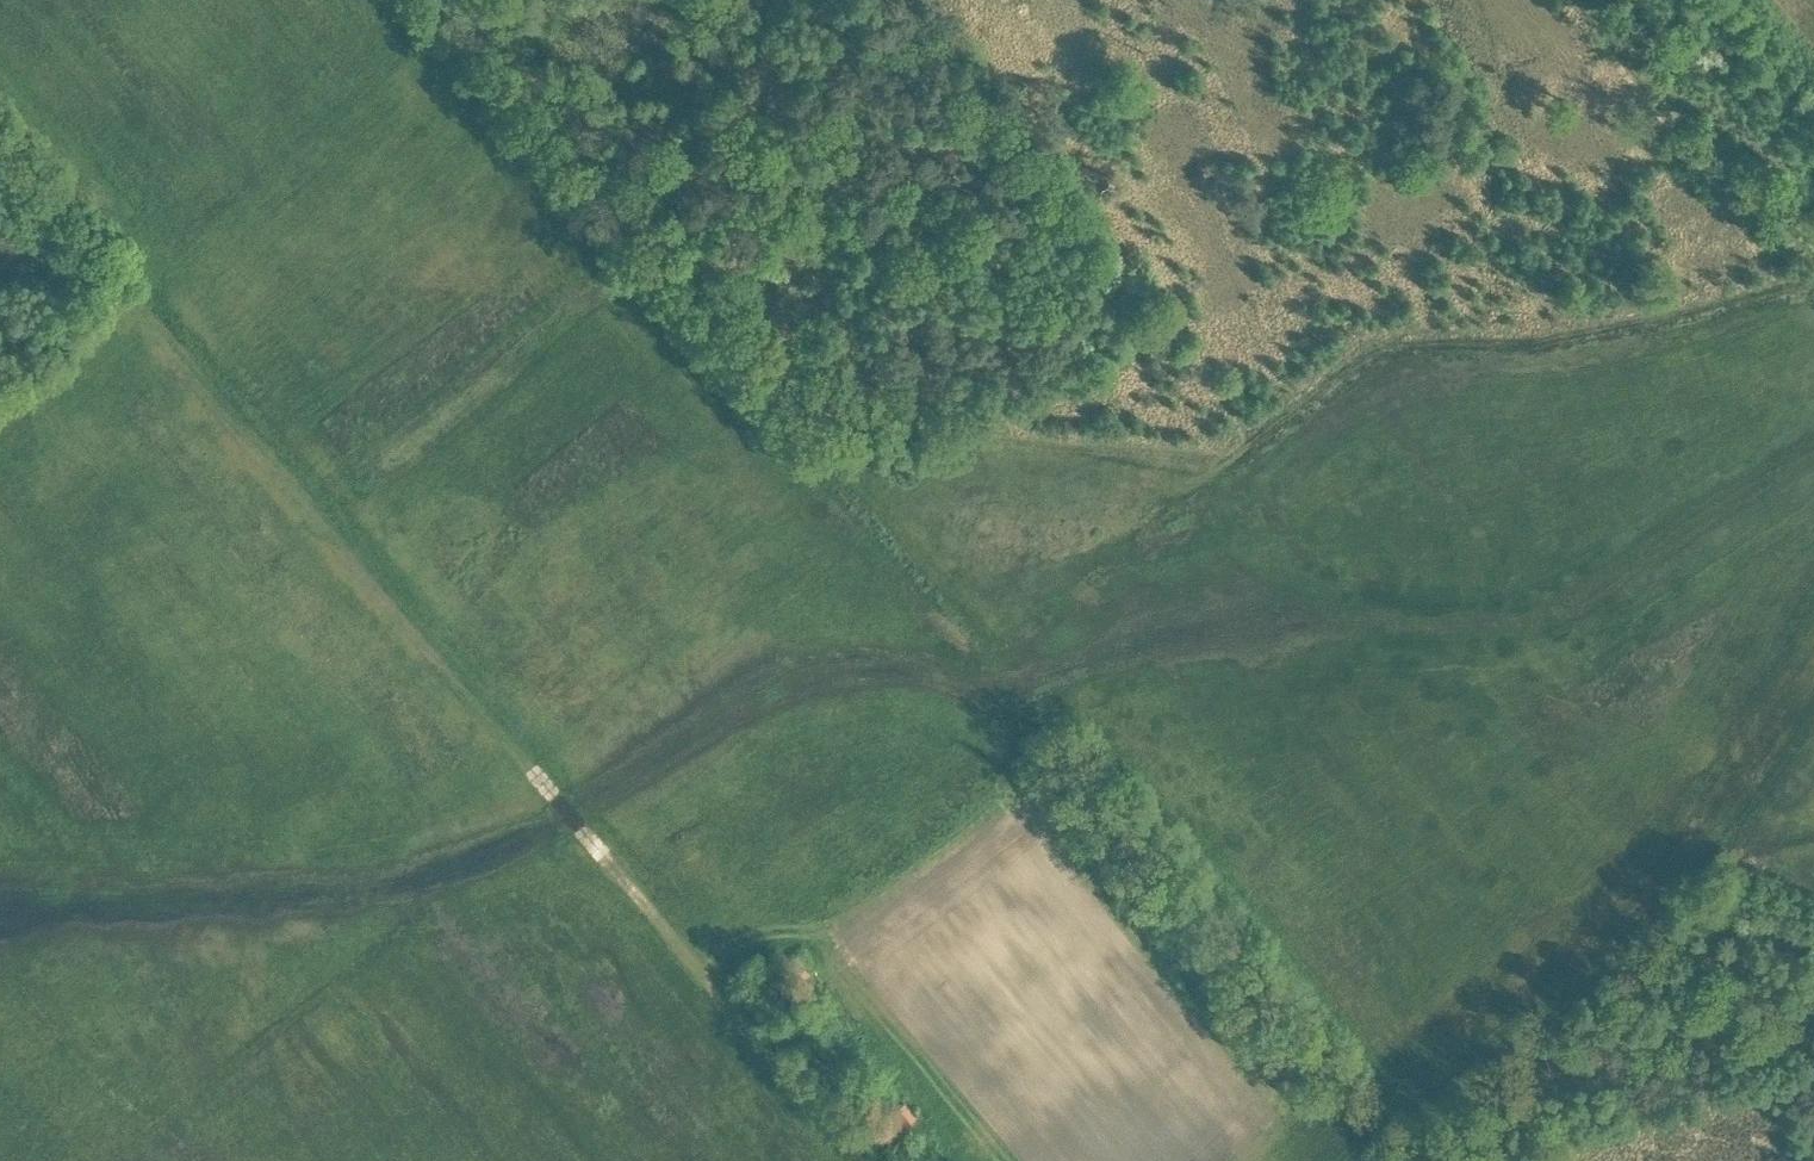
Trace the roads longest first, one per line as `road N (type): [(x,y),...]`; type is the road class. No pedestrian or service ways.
road 1 (track): [(578,824),(858,1160)]
road 2 (track): [(1585,0),(1748,176),(1813,230)]

